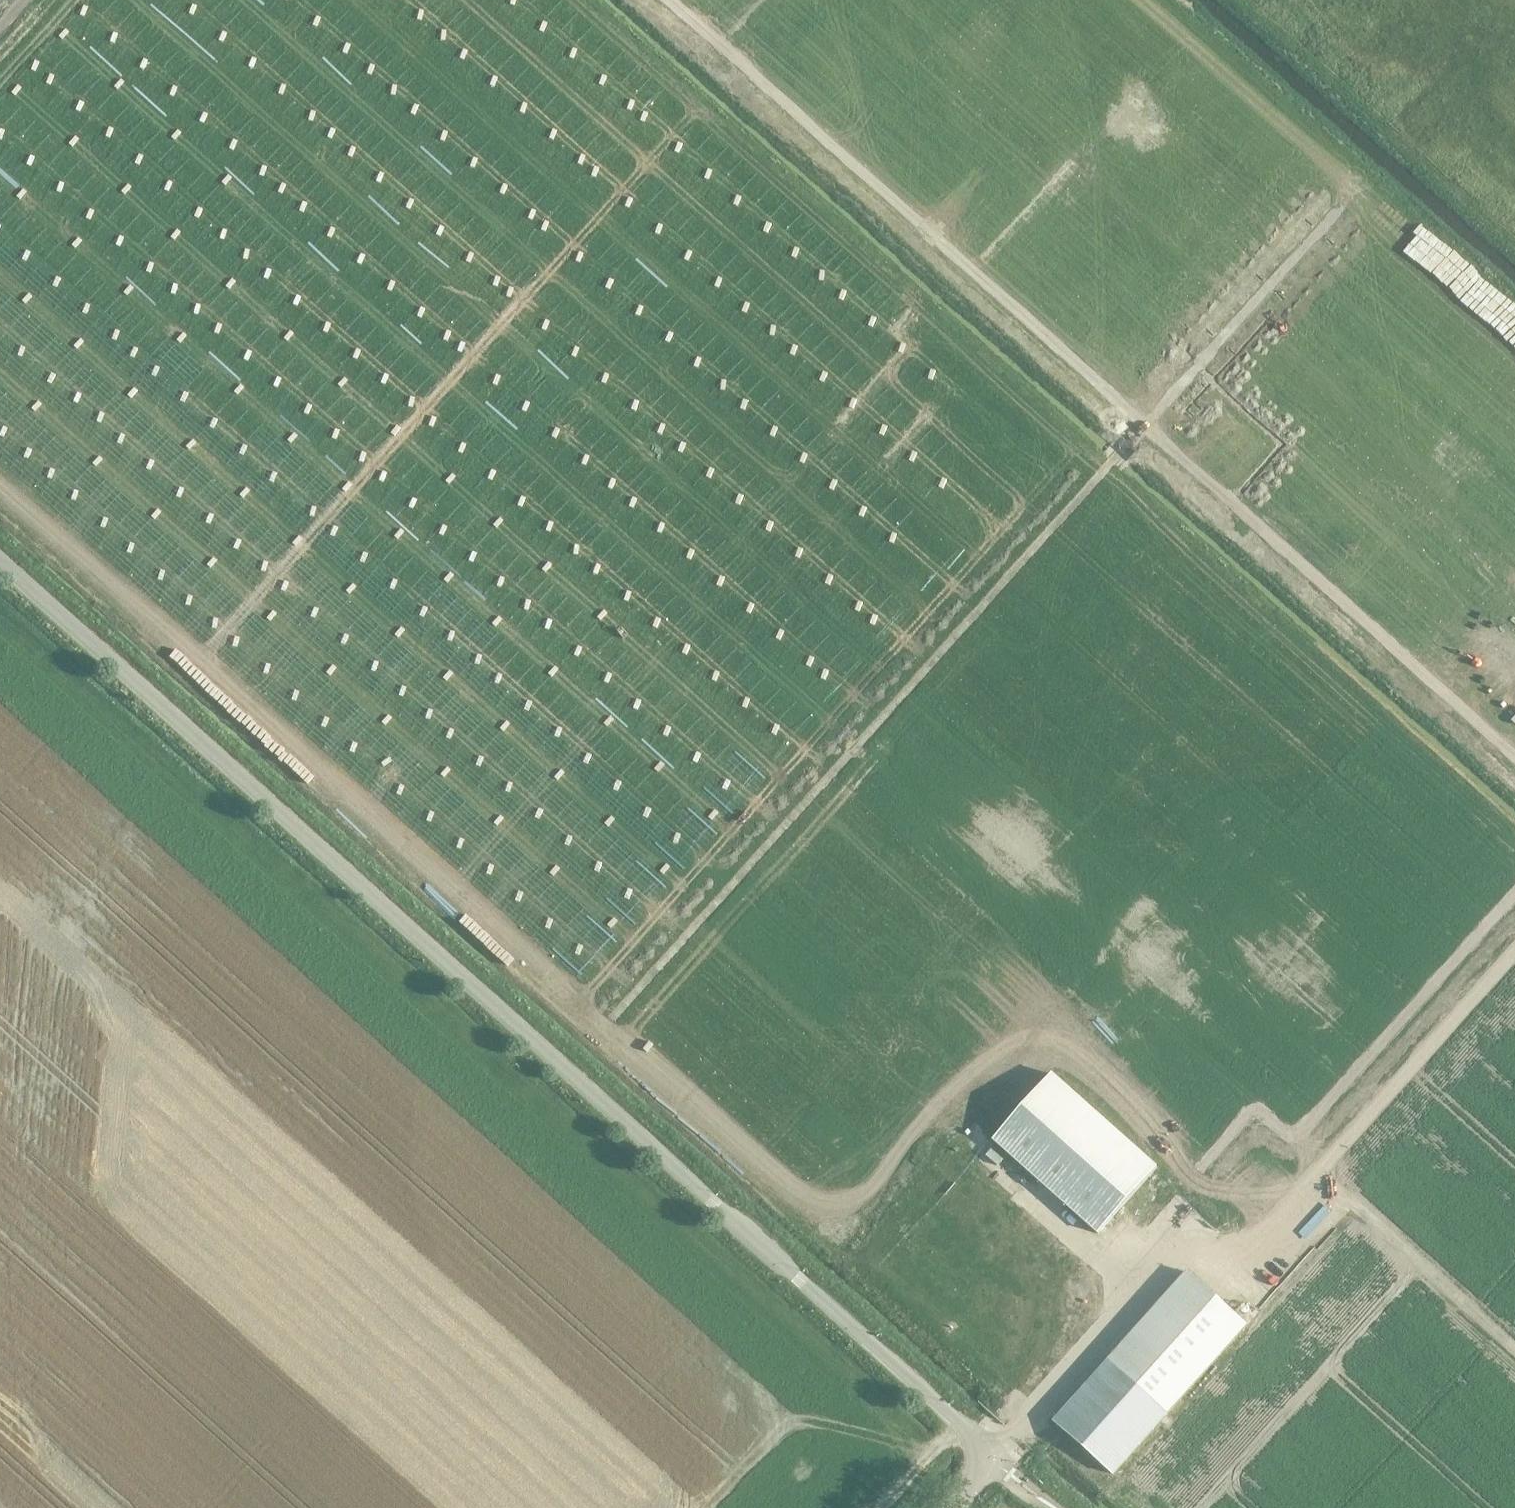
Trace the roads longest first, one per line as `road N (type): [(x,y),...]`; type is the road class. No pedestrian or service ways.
road 1 (tertiary): [(953,1507),(979,1471),(977,1442),(0,558)]
road 2 (track): [(1514,1355),(1313,1175),(1222,1269),(1187,1237),(982,1459)]
road 3 (track): [(1514,949),(1313,1175)]

